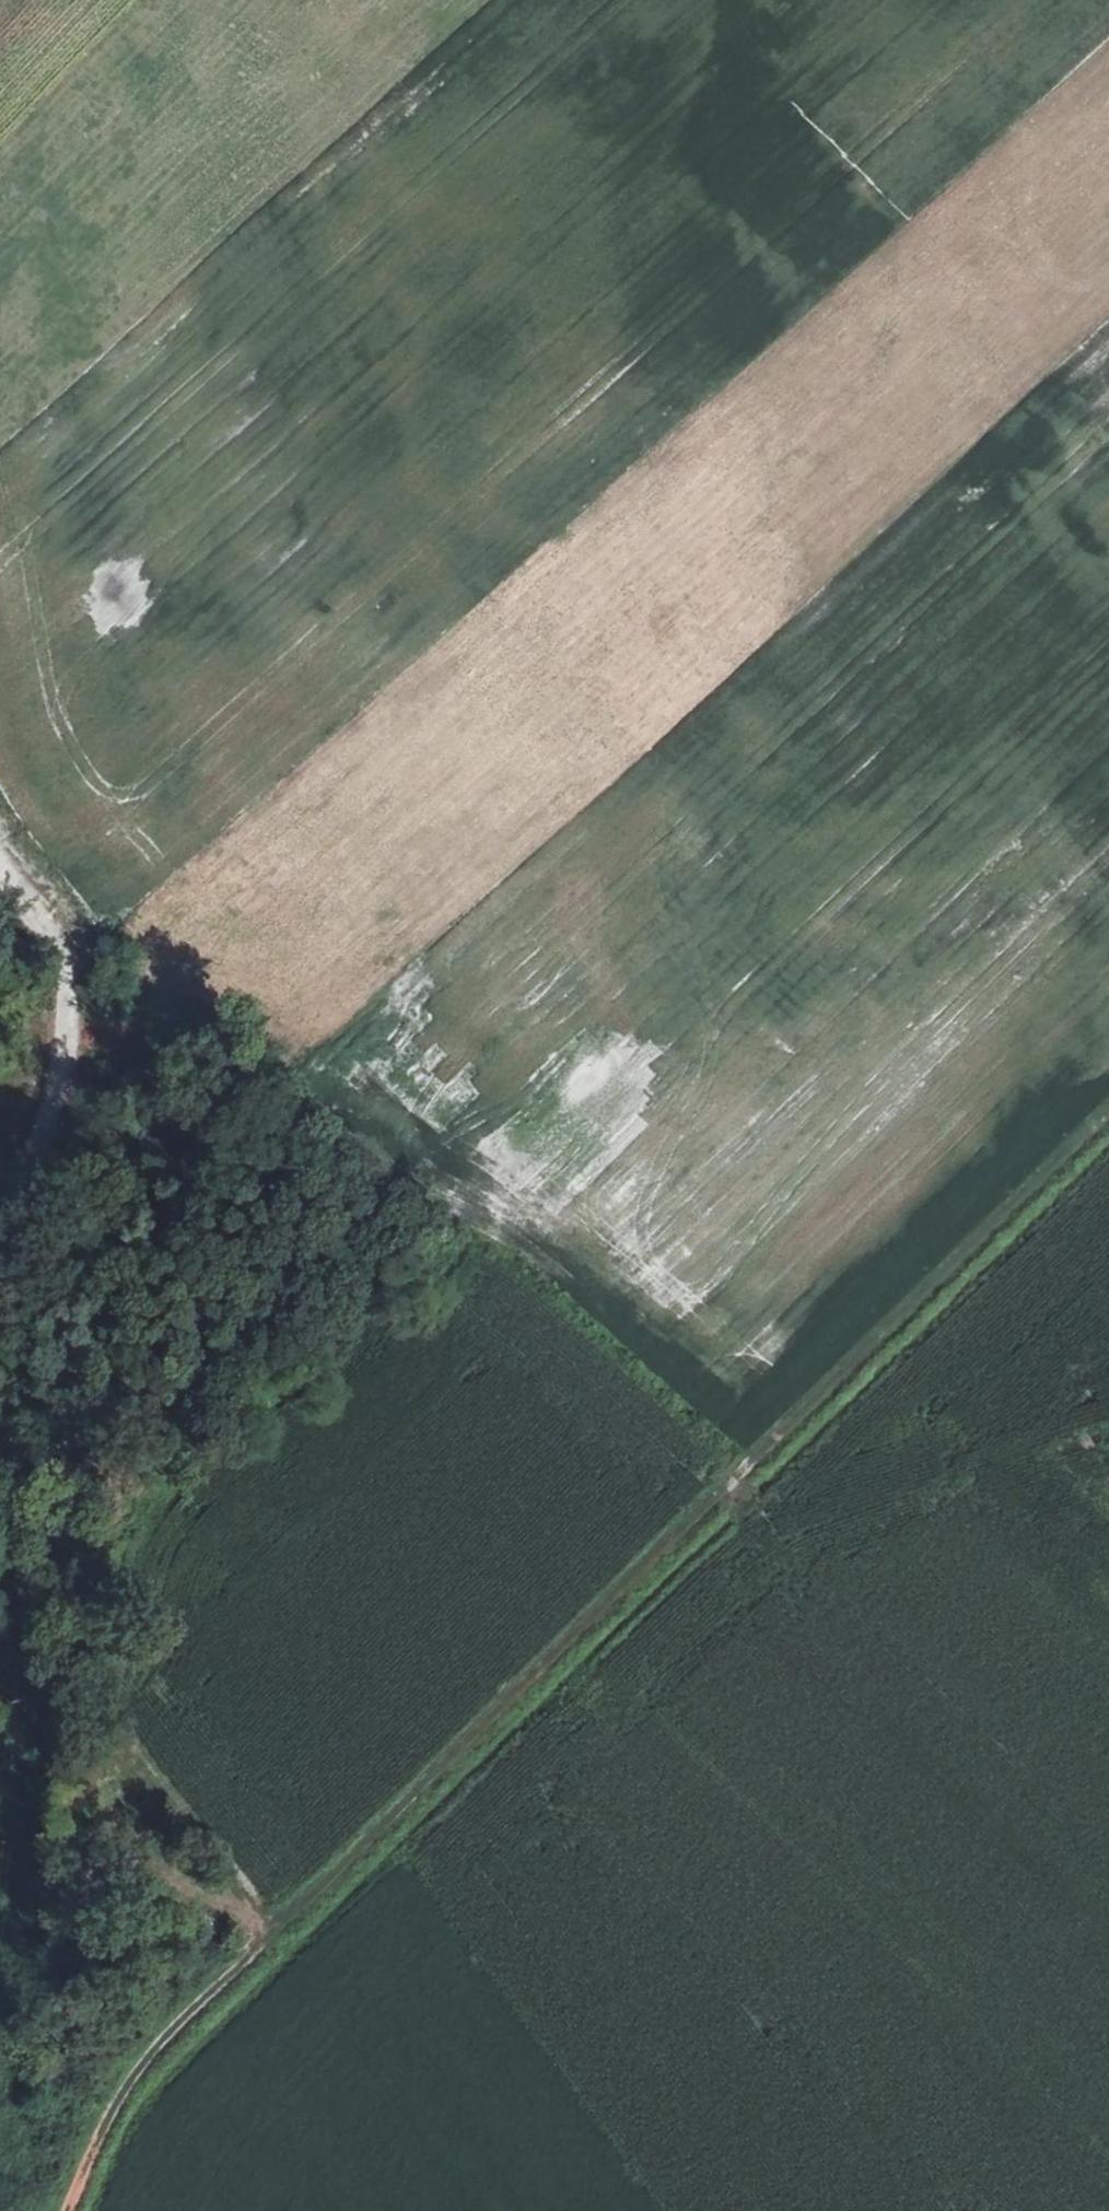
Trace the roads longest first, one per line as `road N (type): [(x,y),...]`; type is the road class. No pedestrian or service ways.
road 1 (track): [(76,2210),(141,2068),(204,1995),(406,1819),(1108,1119)]
road 2 (track): [(272,1937),(148,1861)]

